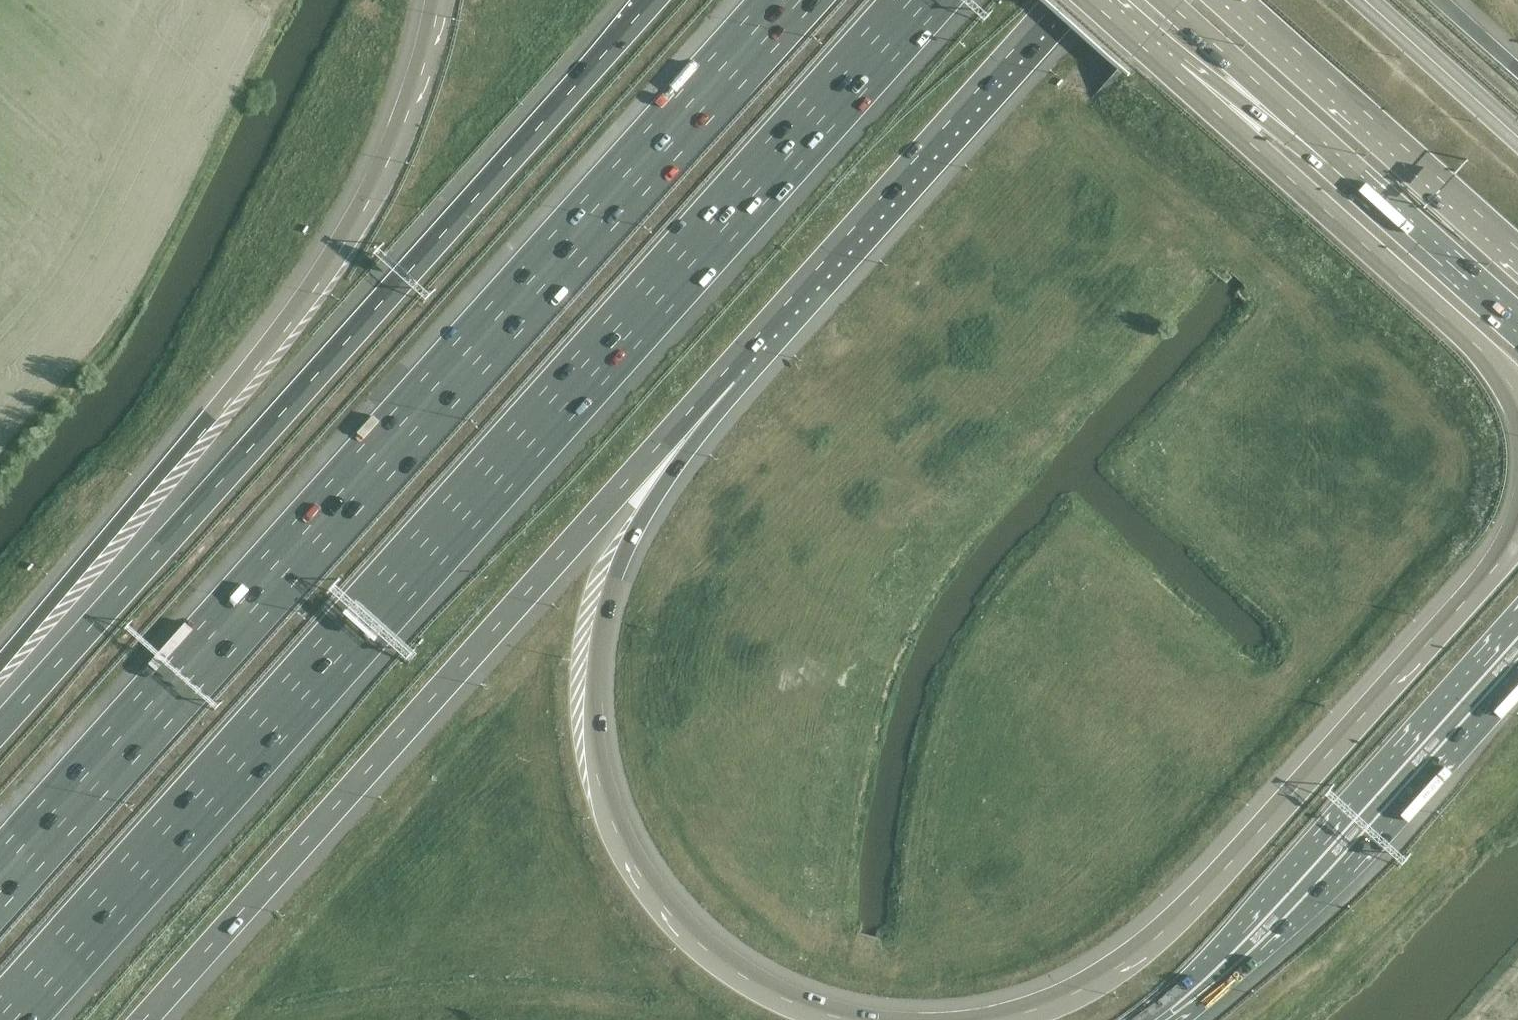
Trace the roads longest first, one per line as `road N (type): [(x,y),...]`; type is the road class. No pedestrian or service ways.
road 1 (motorway): [(12,1019),(924,0)]
road 2 (motorway): [(782,0),(0,871)]
road 3 (motorway): [(645,0),(0,721)]
road 4 (motorway): [(143,1019),(759,336)]
road 5 (motorway): [(874,1019),(791,1000),(713,955),(648,883),(623,842),(597,755),(595,673),(612,586),(645,514),(759,336)]
road 6 (motorway): [(443,0),(386,169),(311,286),(0,659)]
road 7 (motorway): [(1517,534),(1153,942),(1089,987),(998,1019)]
road 8 (motorway): [(1159,1019),(1256,937),(1517,647)]
road 9 (motorway): [(1173,73),(1474,342),(1517,396)]
road 10 (motorway): [(759,336),(1058,0)]
road 11 (trunk): [(1517,252),(1229,0)]
road 12 (trunk): [(1319,146),(1517,324)]
road 13 (trunk): [(1168,0),(1319,146)]
road 14 (trunk): [(1173,73),(1319,146)]

